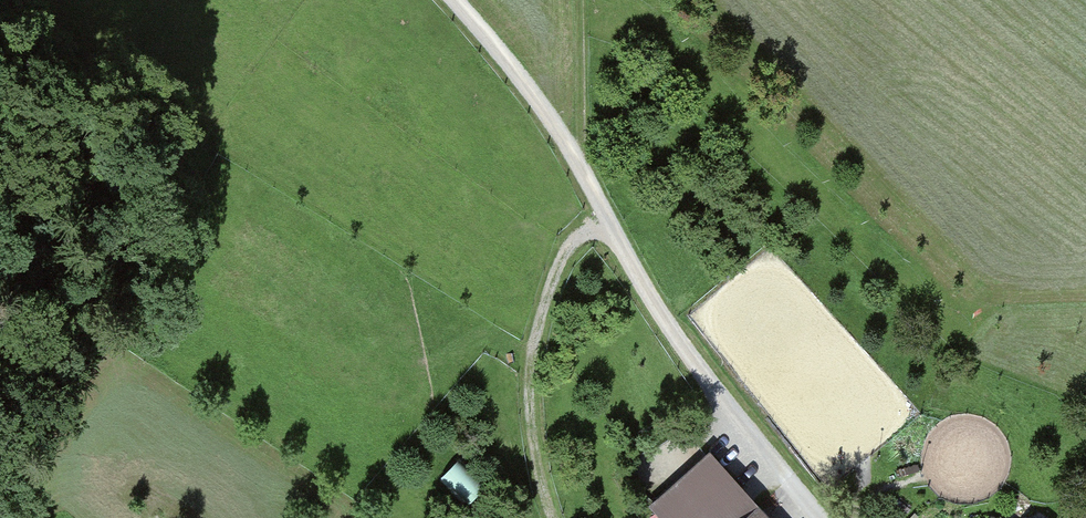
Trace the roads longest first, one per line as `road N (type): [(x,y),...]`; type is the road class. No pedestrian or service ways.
road 1 (unclassified): [(823,517),(719,408),(582,175),(453,0)]
road 2 (track): [(622,238),(595,229),(574,236),(543,304),(534,392),(550,517)]
road 3 (track): [(582,175),(580,0)]

